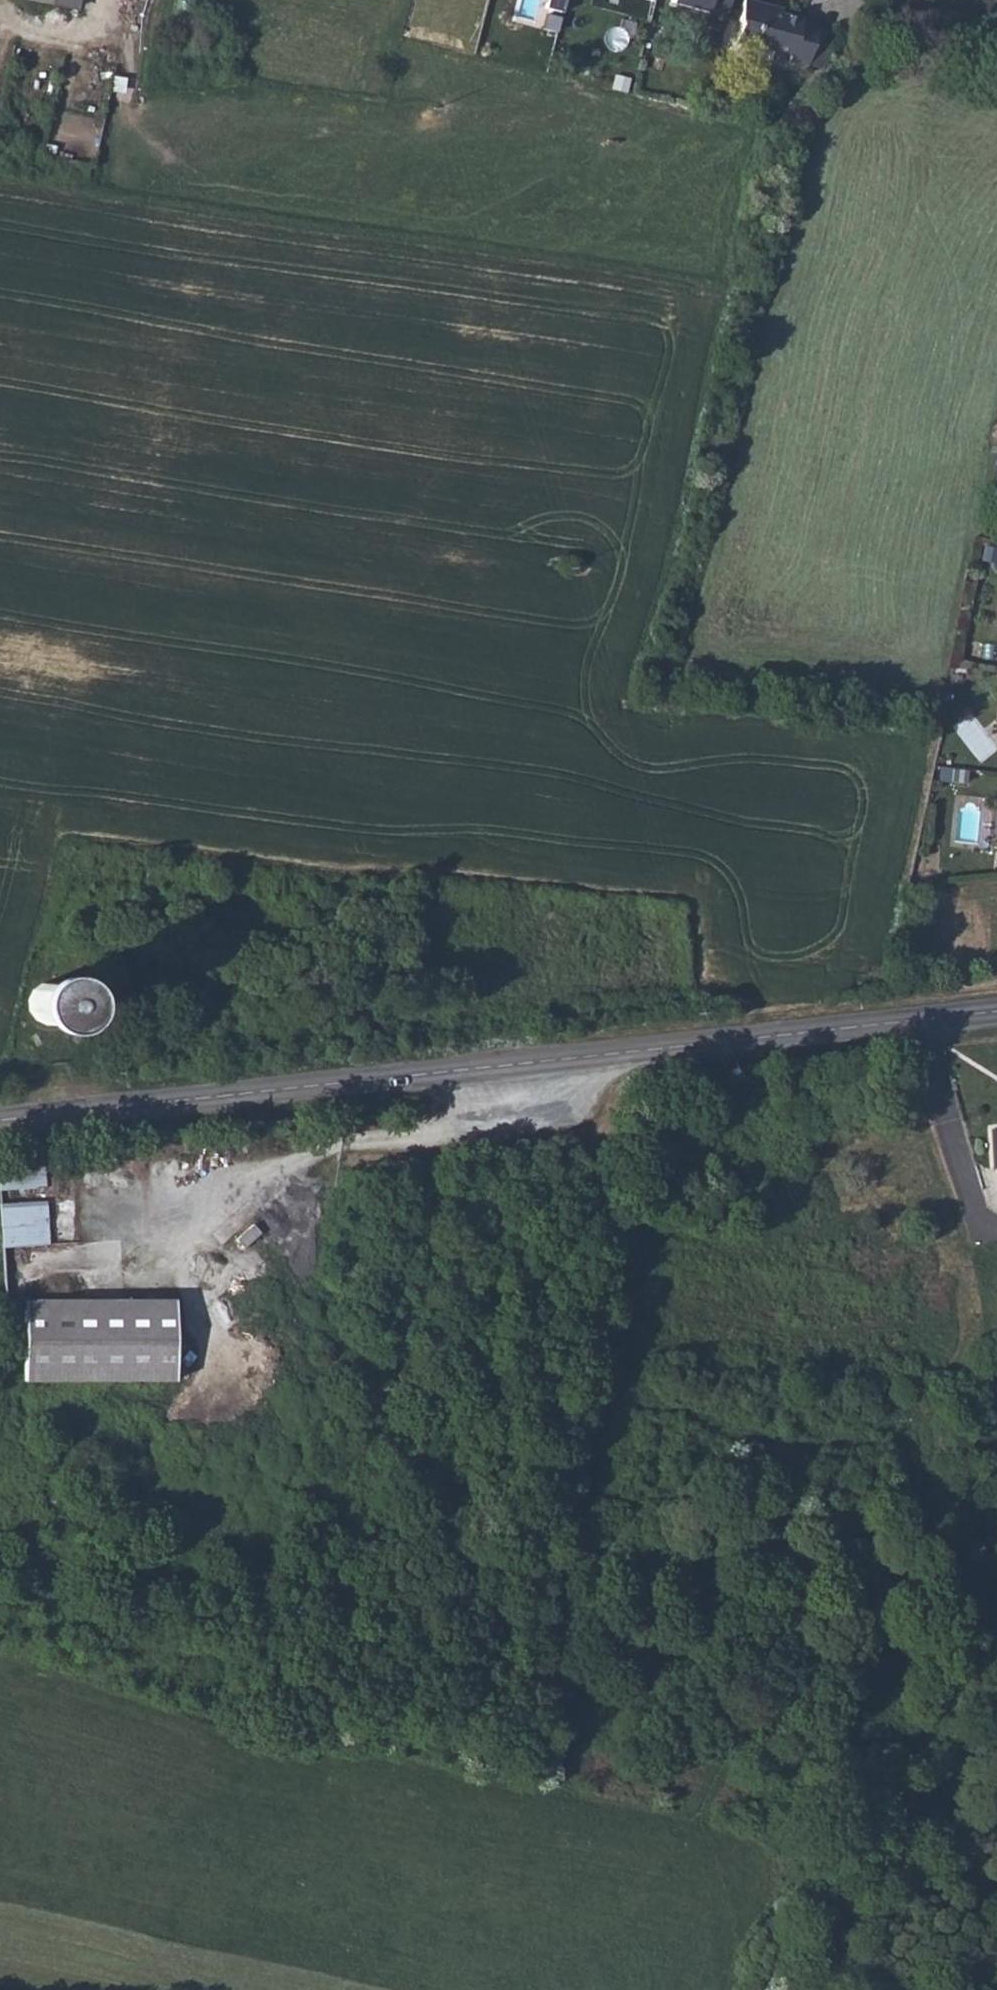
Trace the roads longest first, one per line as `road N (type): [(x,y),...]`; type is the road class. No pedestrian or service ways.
road 1 (secondary): [(0,1124),(921,1021)]
road 2 (residential): [(921,1021),(976,1220),(996,1228)]

